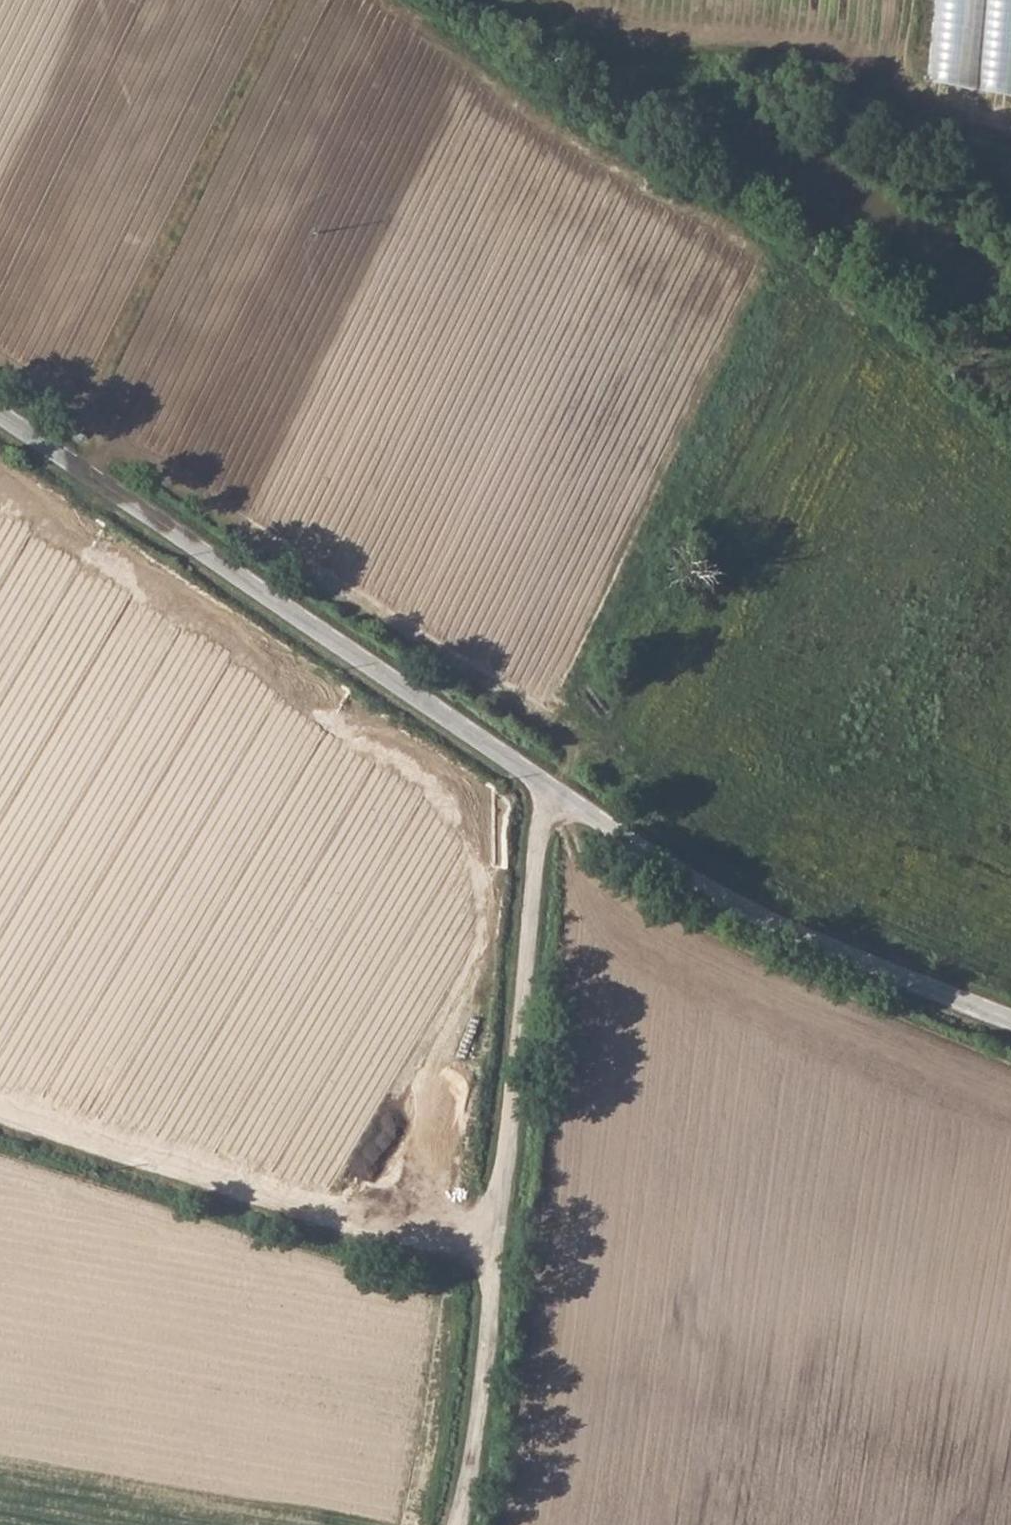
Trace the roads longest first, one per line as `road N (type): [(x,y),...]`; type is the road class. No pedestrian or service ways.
road 1 (unclassified): [(1010,1022),(759,921),(544,787),(0,421)]
road 2 (track): [(0,1105),(426,1246),(493,1276)]

